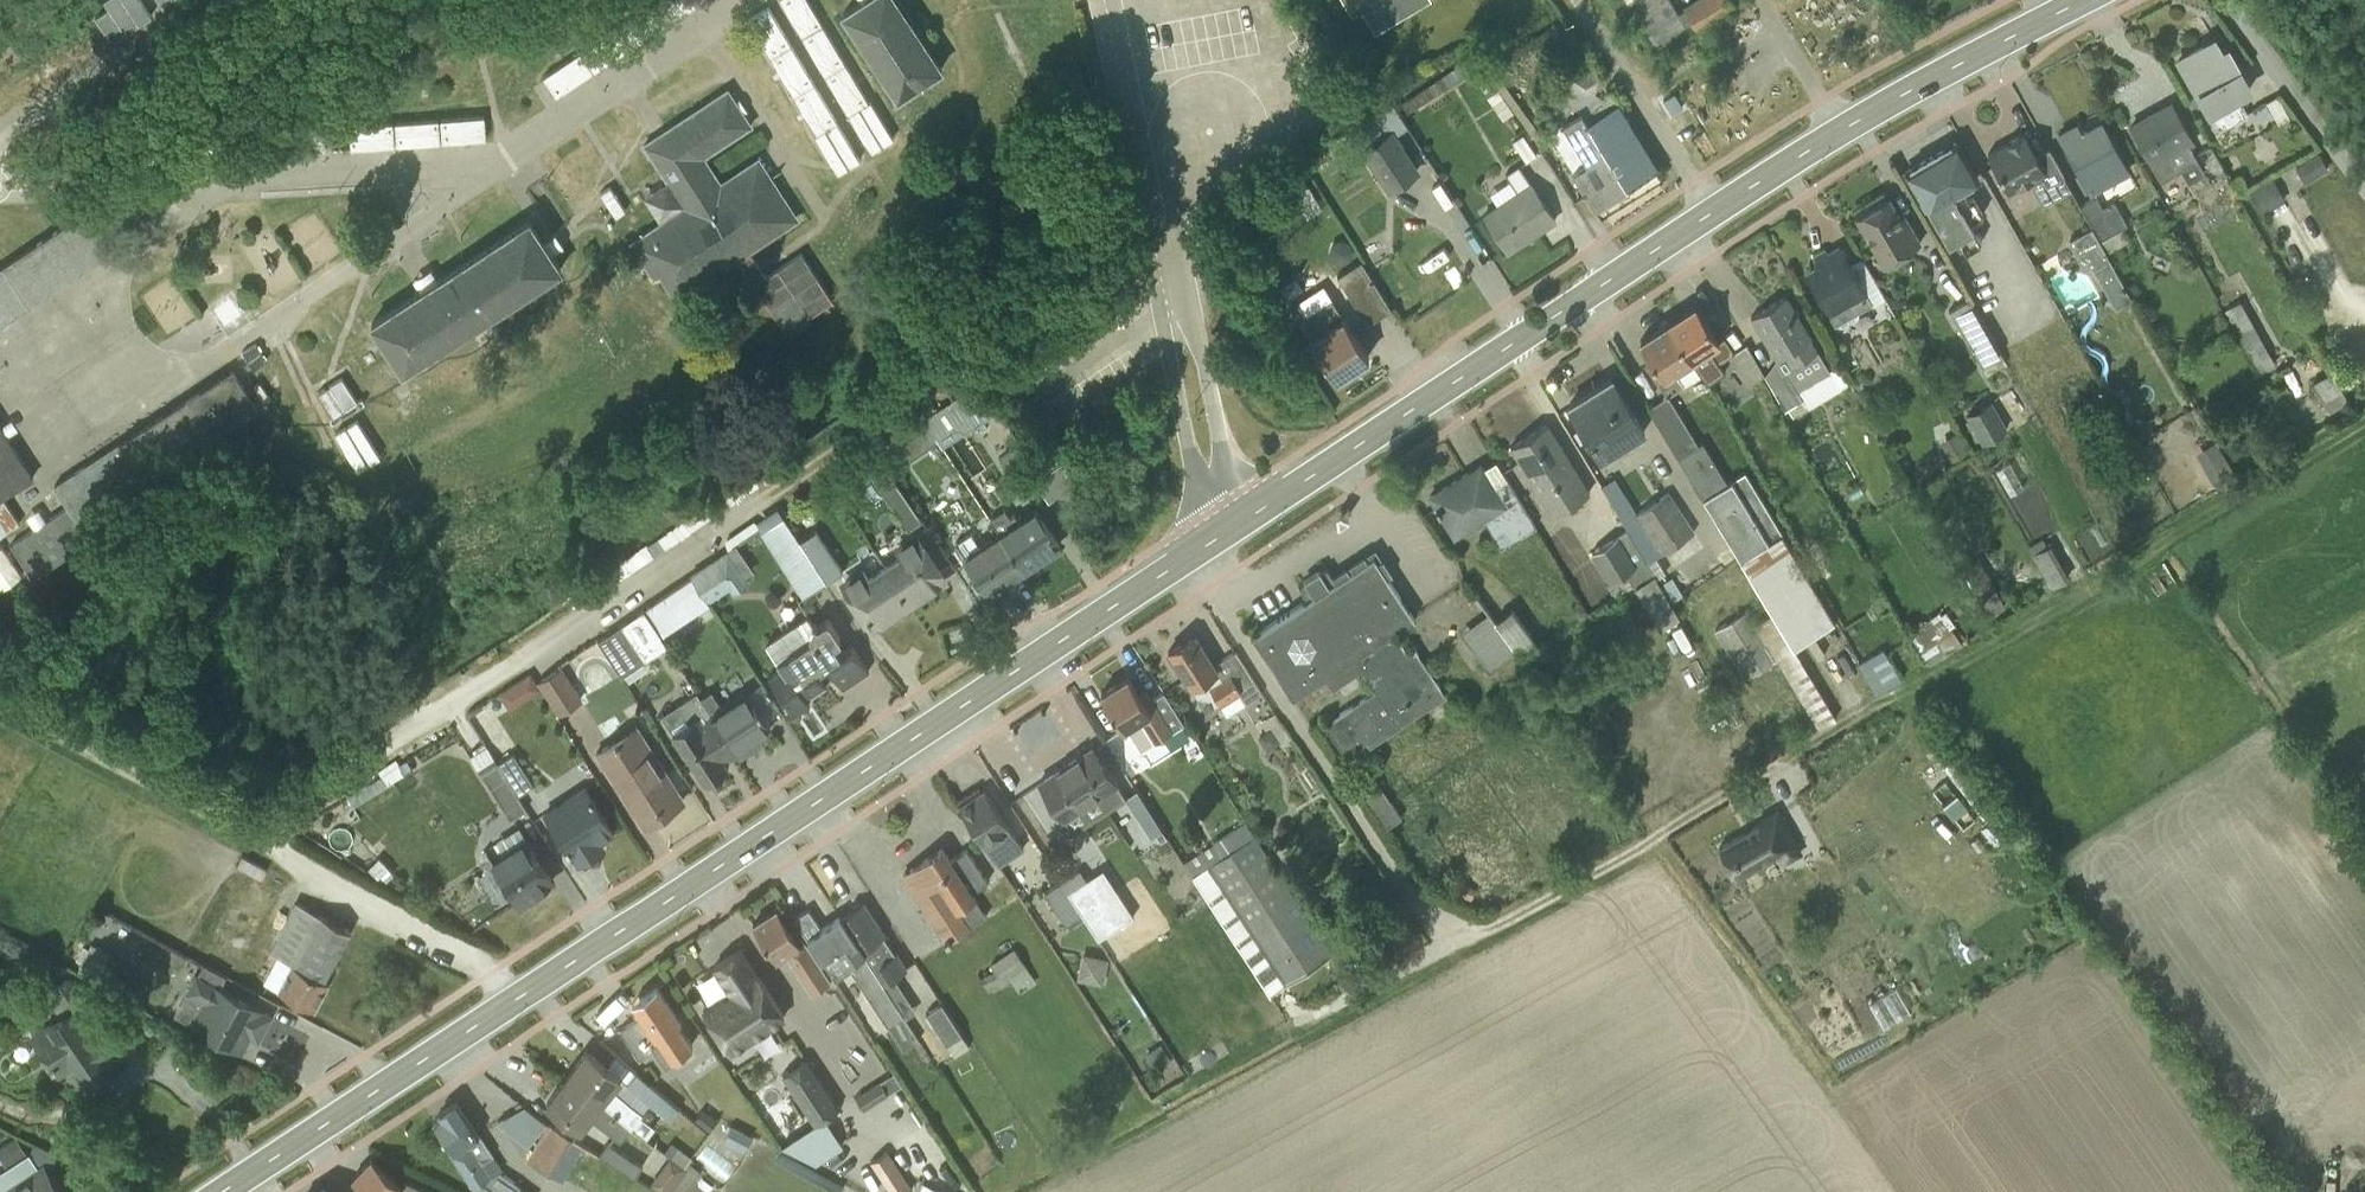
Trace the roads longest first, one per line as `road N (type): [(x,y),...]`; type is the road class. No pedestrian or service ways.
road 1 (secondary): [(225,1191),(1759,186),(2089,0)]
road 2 (track): [(0,704),(476,968),(506,1007)]
road 3 (unclassified): [(2227,0),(2364,192)]

